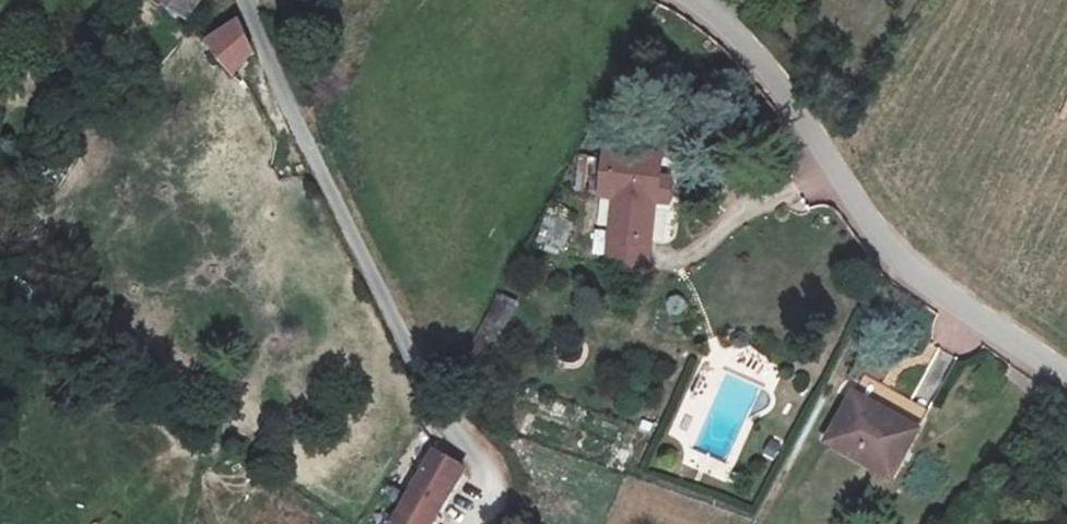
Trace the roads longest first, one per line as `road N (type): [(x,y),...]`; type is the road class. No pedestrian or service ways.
road 1 (unclassified): [(1066,376),(905,264),(780,80),(684,0)]
road 2 (residential): [(238,0),(432,375)]

